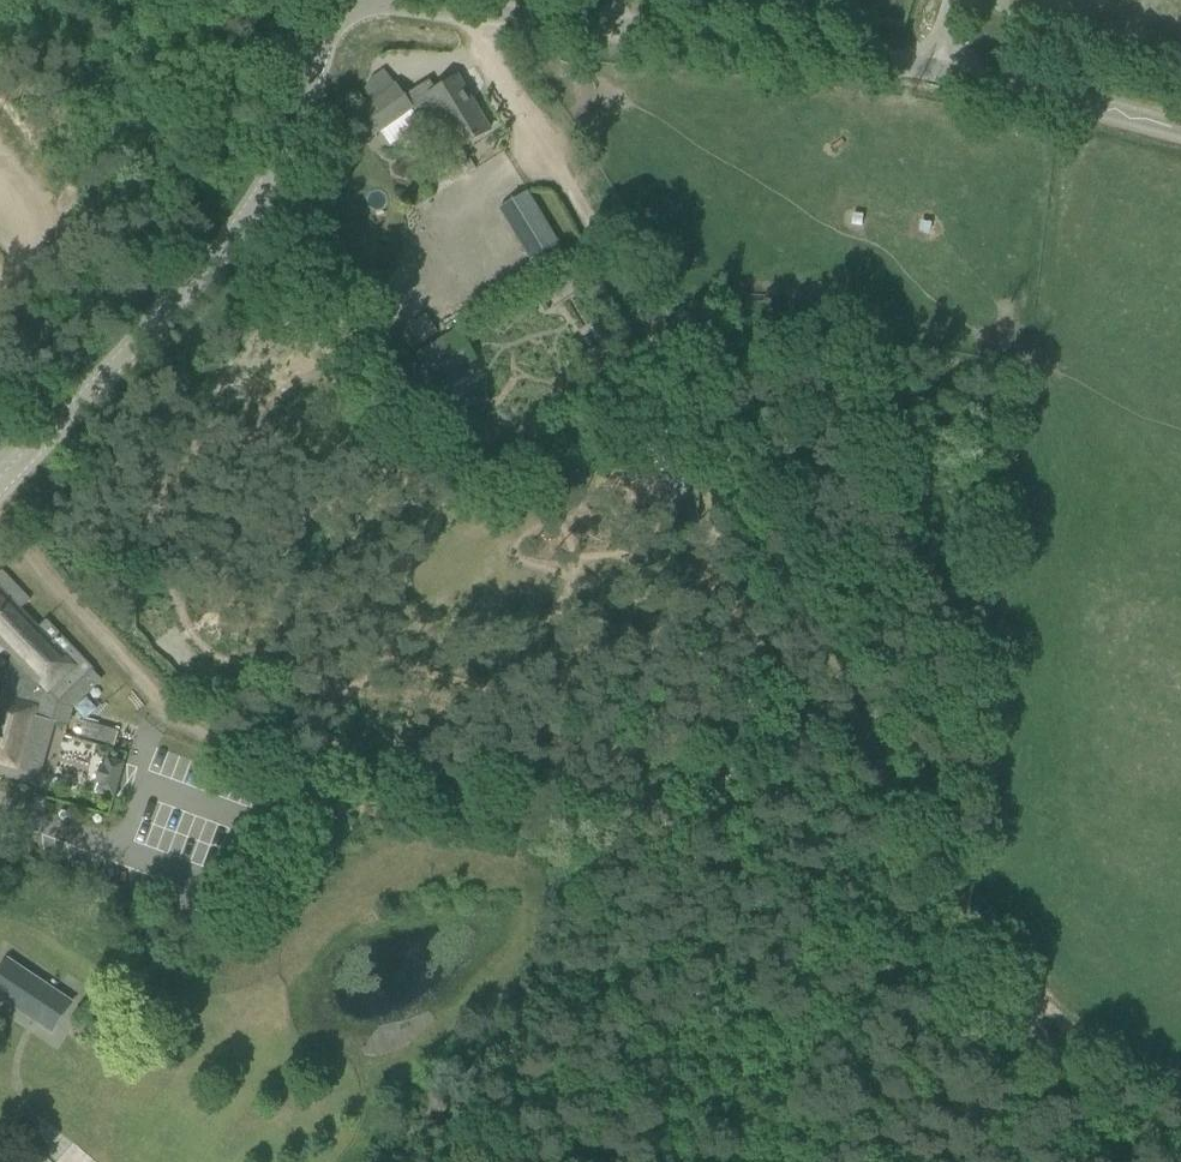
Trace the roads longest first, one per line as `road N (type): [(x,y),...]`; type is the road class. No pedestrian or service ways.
road 1 (track): [(0,520),(131,682),(203,755),(596,817),(637,815),(837,709)]
road 2 (track): [(837,709),(475,8)]
road 3 (unclassified): [(0,477),(151,331),(238,223),(298,122),(329,0)]
road 4 (unclassified): [(940,68),(420,0)]
road 5 (track): [(1002,1005),(837,709)]
road 6 (unclassified): [(1180,131),(940,68)]
road 7 (track): [(1002,1005),(1180,1084)]
road 8 (track): [(1112,1161),(1002,1005)]

